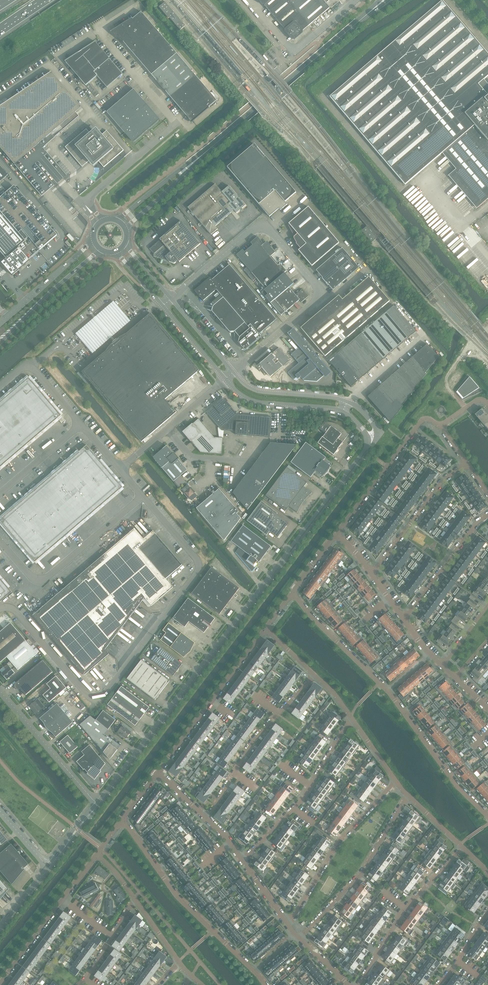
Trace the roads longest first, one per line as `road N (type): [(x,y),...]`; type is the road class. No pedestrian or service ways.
road 1 (unclassified): [(98,804),(366,451)]
road 2 (unclassified): [(0,610),(16,613),(85,694),(101,697),(198,571),(142,496)]
road 3 (unclassified): [(233,372),(313,303),(314,281),(256,226),(171,299)]
road 4 (residential): [(293,592),(388,691),(487,816)]
road 5 (secondary): [(201,156),(377,6)]
road 6 (residential): [(265,984),(176,896),(121,821)]
road 7 (unclassified): [(0,541),(30,576),(44,580),(142,496)]
road 8 (residential): [(396,781),(337,843),(288,926)]
road 9 (residential): [(300,939),(361,874),(407,796)]
road 10 (residential): [(158,772),(265,629)]
road 11 (residential): [(0,983),(96,855)]
road 12 (unclassified): [(98,804),(0,691)]
road 13 (residential): [(467,463),(442,481),(372,574)]
road 14 (residential): [(337,534),(425,419)]
road 15 (secondary): [(0,343),(100,249)]
road 16 (residential): [(403,619),(487,515)]
road 17 (unclassified): [(226,379),(252,400),(343,411)]
road 18 (secondary): [(94,240),(0,322)]
road 19 (unclassified): [(347,401),(260,392),(233,372)]

